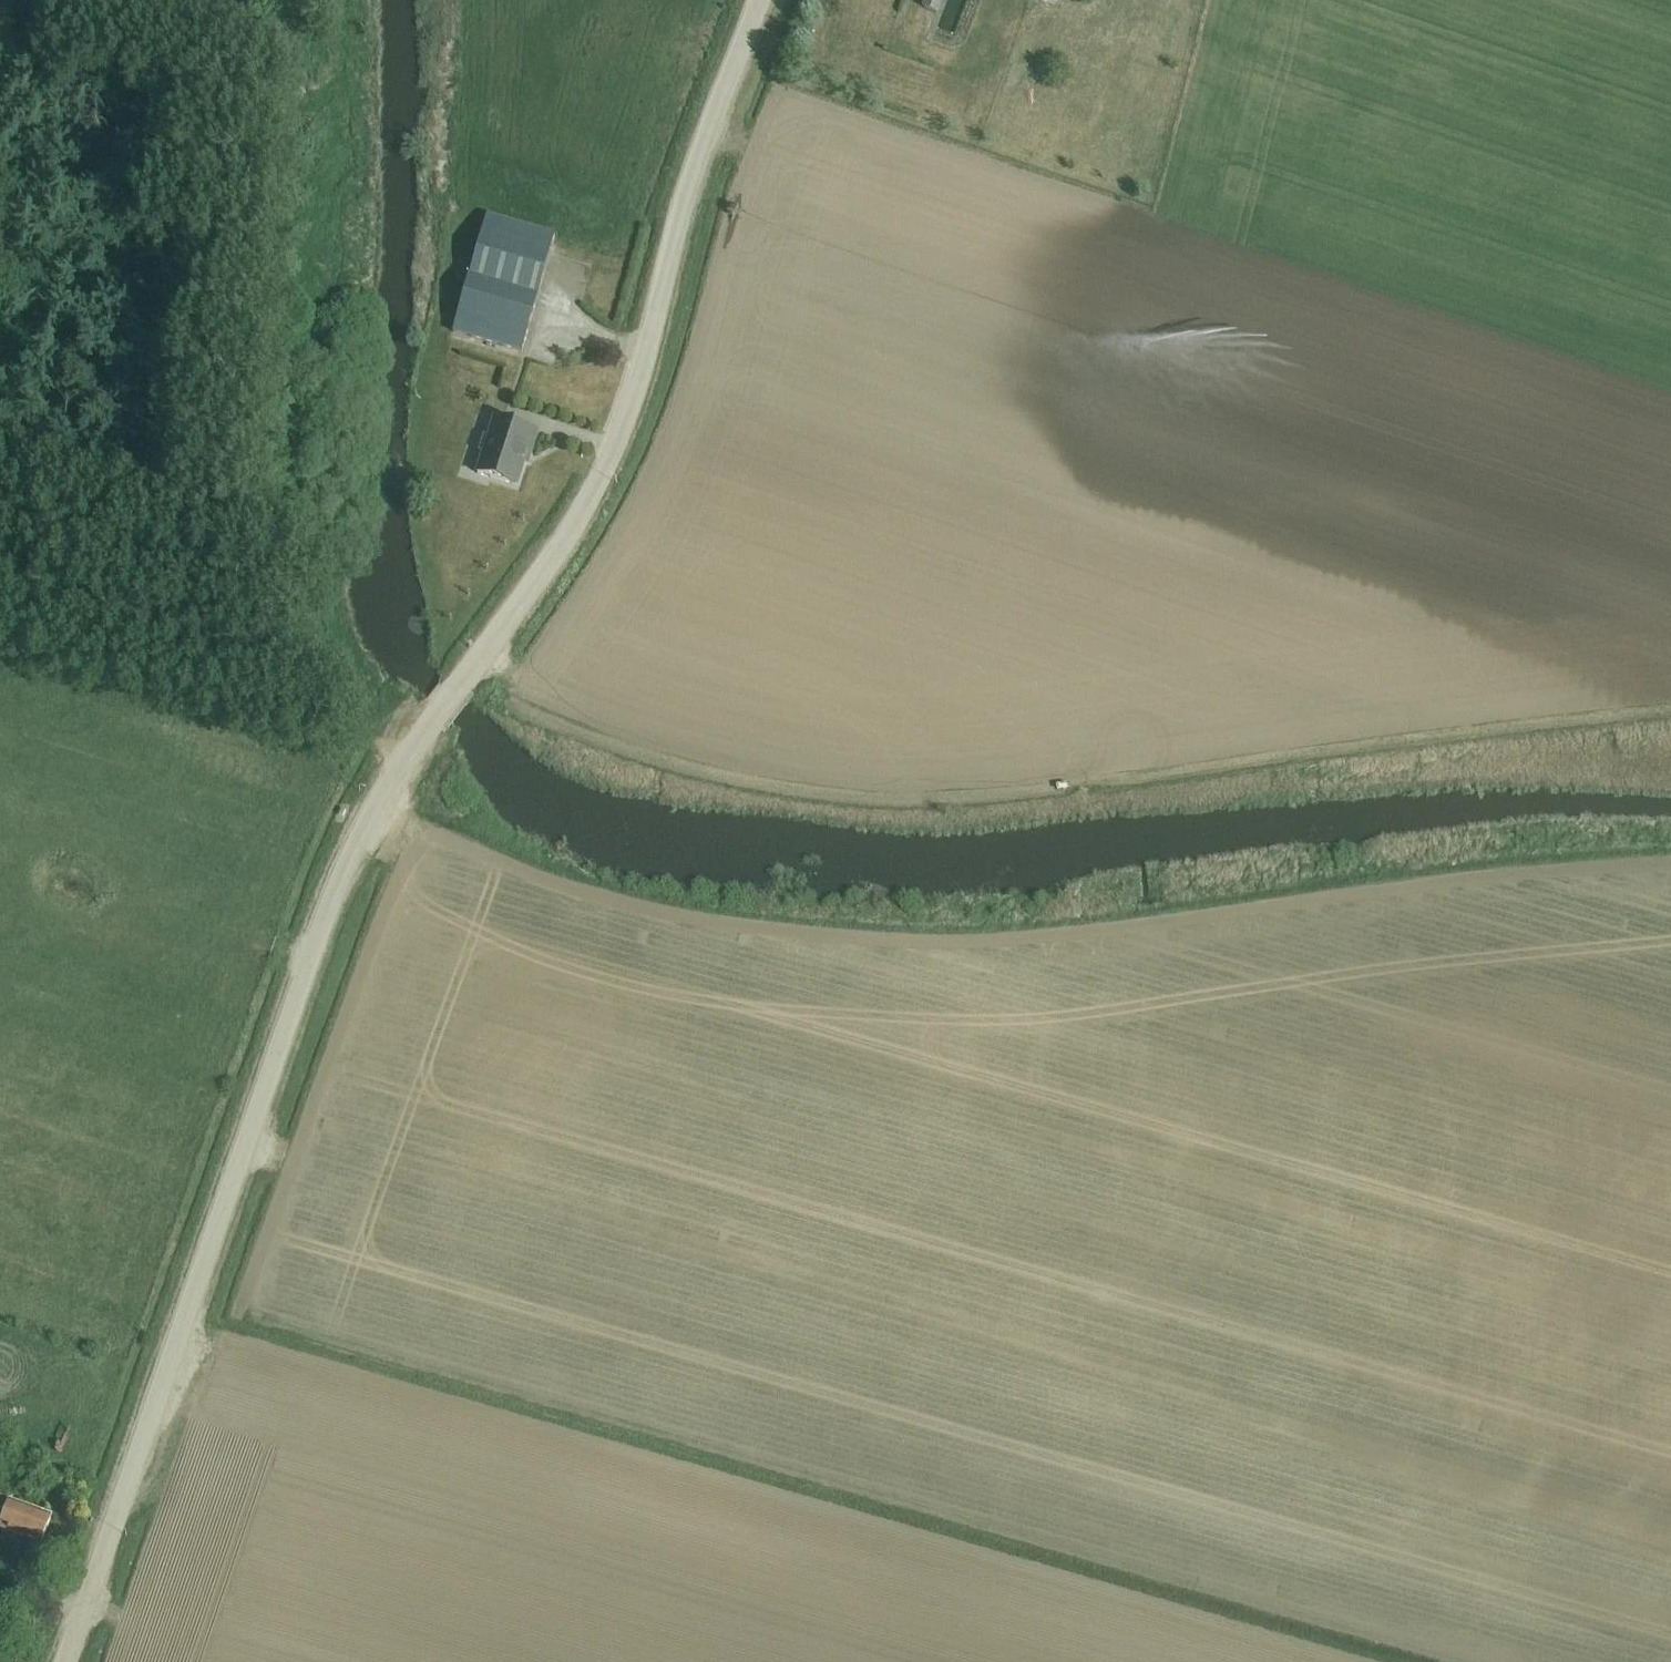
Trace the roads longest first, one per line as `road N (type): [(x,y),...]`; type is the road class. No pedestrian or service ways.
road 1 (unclassified): [(54,1661),(316,904),(348,836),(537,580),(603,475),(645,361),(681,211),(761,0)]

